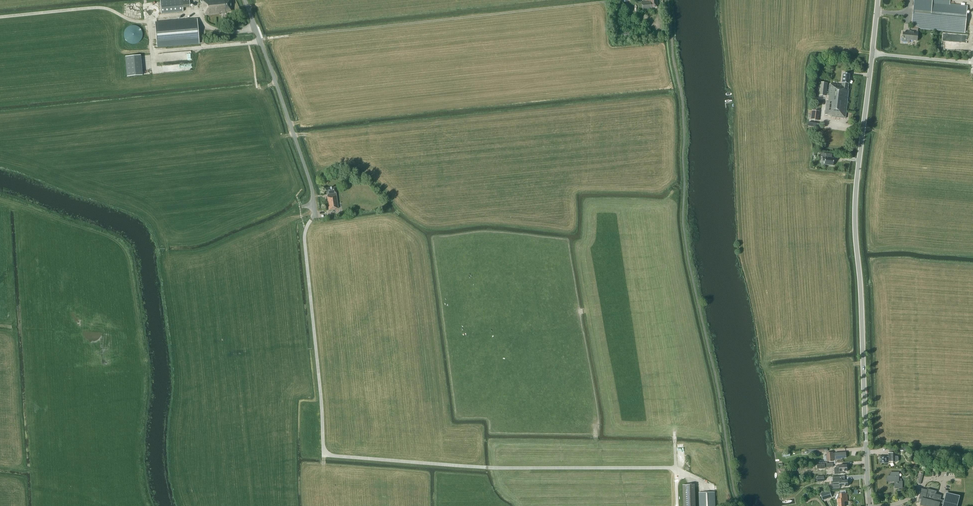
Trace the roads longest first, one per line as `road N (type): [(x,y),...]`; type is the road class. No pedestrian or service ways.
road 1 (tertiary): [(870,505),(856,231),(878,0)]
road 2 (unclassified): [(315,214),(245,0)]
road 3 (track): [(0,17),(100,7),(141,22),(200,12)]

